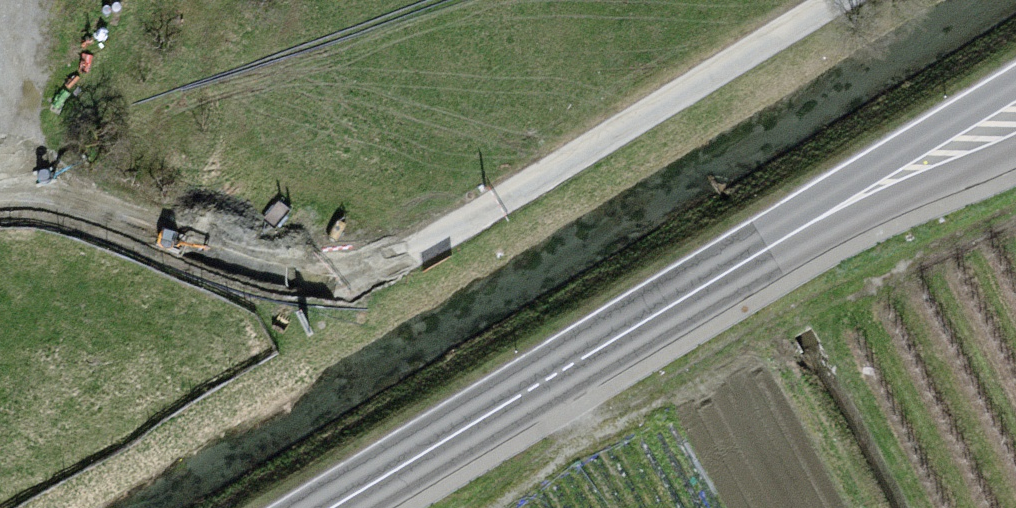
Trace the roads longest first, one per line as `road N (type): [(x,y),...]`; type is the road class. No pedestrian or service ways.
road 1 (unclassified): [(0,188),(9,184),(254,276),(378,262),(450,229),(838,0)]
road 2 (secondary): [(331,507),(1015,109)]

